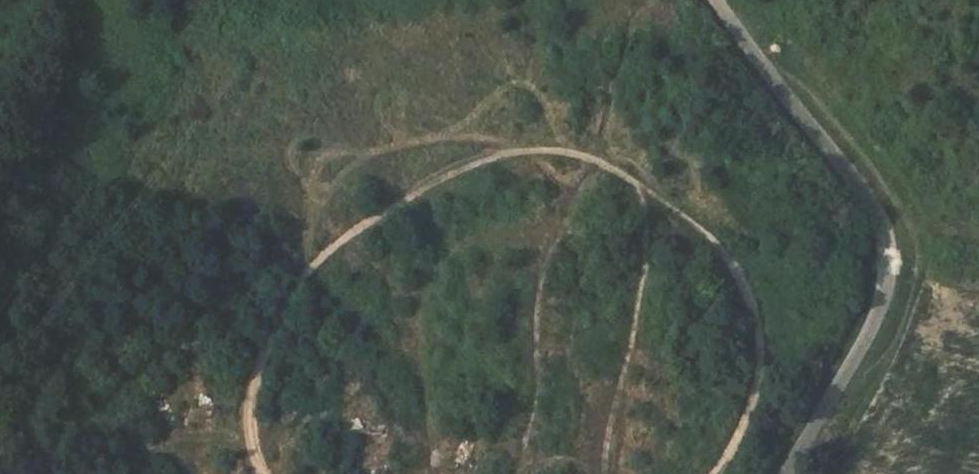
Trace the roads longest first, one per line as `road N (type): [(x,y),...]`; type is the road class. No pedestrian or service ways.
road 1 (unclassified): [(791,473),(875,329),(884,268),(862,198),(721,0)]

